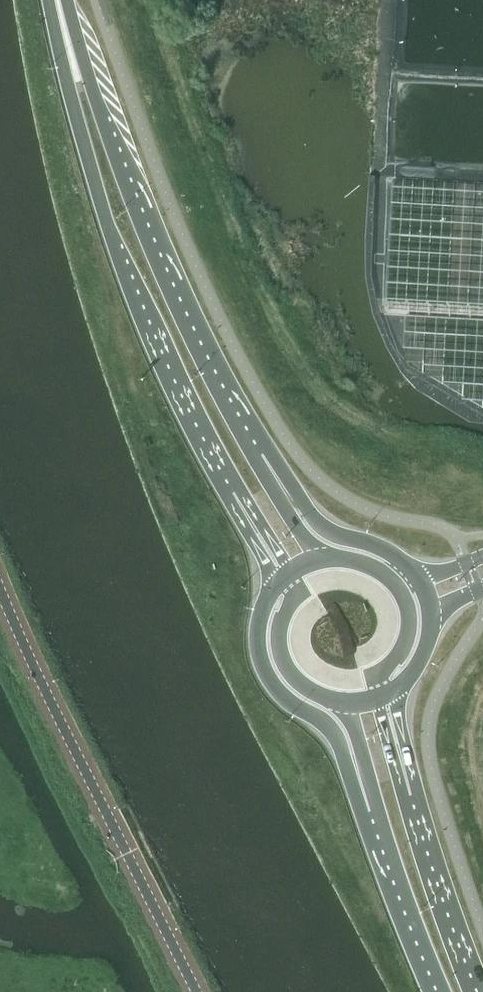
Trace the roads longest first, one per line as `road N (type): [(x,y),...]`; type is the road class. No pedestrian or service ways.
road 1 (primary): [(68,48),(79,127),(111,236),(179,396),(244,511)]
road 2 (primary): [(280,482),(206,357),(68,48)]
road 3 (tertiary): [(197,991),(0,589)]
road 4 (primary): [(271,591),(258,637),(266,673),(287,702),(329,728),(366,801)]
road 5 (primary): [(480,991),(402,764)]
road 6 (primary): [(366,801),(439,991)]
road 7 (primary): [(417,576),(380,547),(324,529),(280,482)]
road 8 (primary): [(290,572),(296,595),(283,616),(282,653),(302,685),(336,700)]
road 9 (primary): [(377,698),(376,676),(406,633),(405,605),(392,580)]

